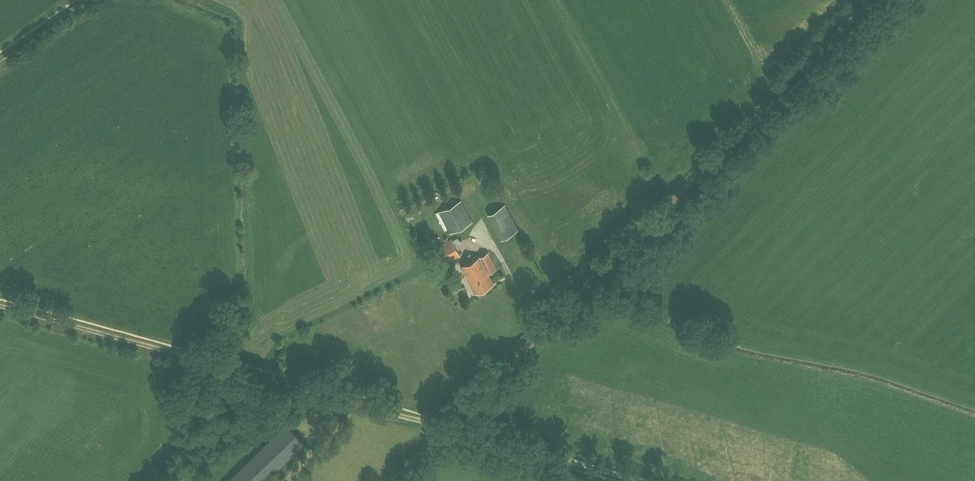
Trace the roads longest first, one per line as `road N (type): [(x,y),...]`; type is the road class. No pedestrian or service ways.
road 1 (unclassified): [(396,480),(872,0)]
road 2 (track): [(447,429),(0,305)]
road 3 (track): [(642,480),(447,429)]

